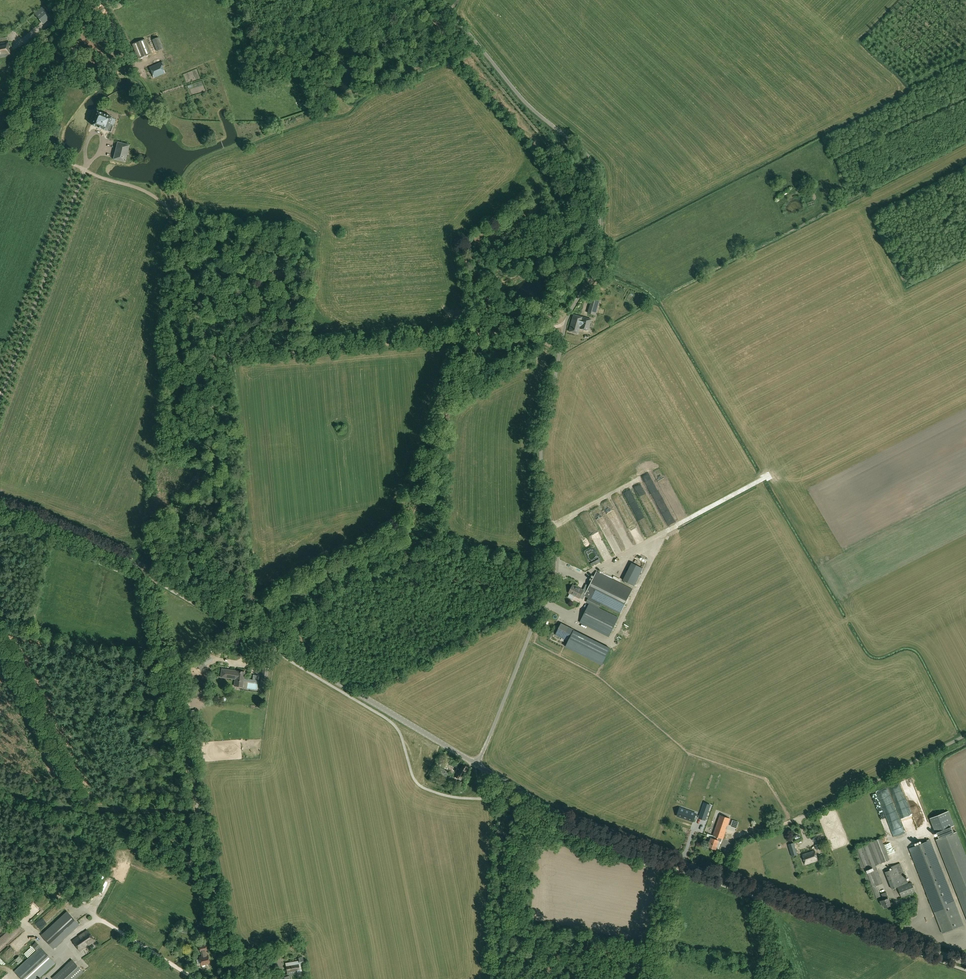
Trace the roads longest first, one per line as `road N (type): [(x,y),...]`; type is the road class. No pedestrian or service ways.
road 1 (unclassified): [(478,765),(528,638),(561,582),(542,444),(564,328),(599,264),(600,188),(592,161),(529,106),(440,0)]
road 2 (track): [(85,170),(169,208),(227,353),(484,333)]
road 3 (track): [(419,0),(557,152),(574,201),(573,253),(499,284),(484,333)]
road 4 (unclassified): [(235,978),(147,567)]
road 5 (tertiary): [(147,567),(478,765)]
road 6 (unclassified): [(722,877),(736,834),(806,815),(965,734)]
road 7 (tertiary): [(478,765),(576,822),(722,877)]
road 8 (tertiary): [(722,877),(965,963)]
road 9 (unclassified): [(0,397),(85,170)]
road 10 (track): [(94,0),(41,151)]
road 11 (tertiary): [(0,506),(147,567)]

